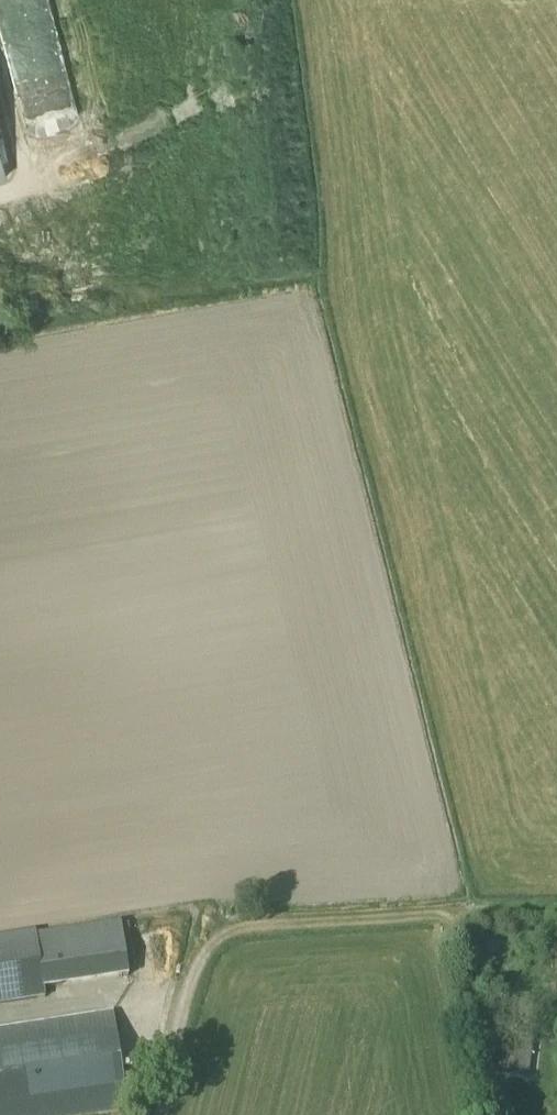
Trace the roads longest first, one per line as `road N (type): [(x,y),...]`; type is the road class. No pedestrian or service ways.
road 1 (track): [(206,928),(556,904)]
road 2 (unclassified): [(342,199),(317,0)]
road 3 (unclassified): [(161,1114),(206,928)]

